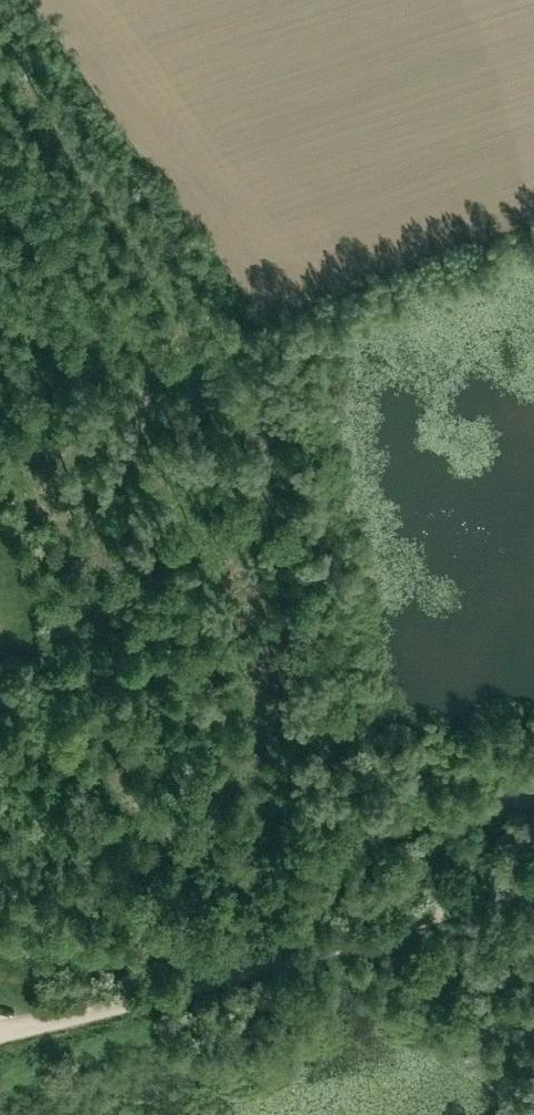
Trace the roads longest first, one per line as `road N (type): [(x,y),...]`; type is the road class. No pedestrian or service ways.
road 1 (unclassified): [(0,1033),(284,962),(533,884)]

